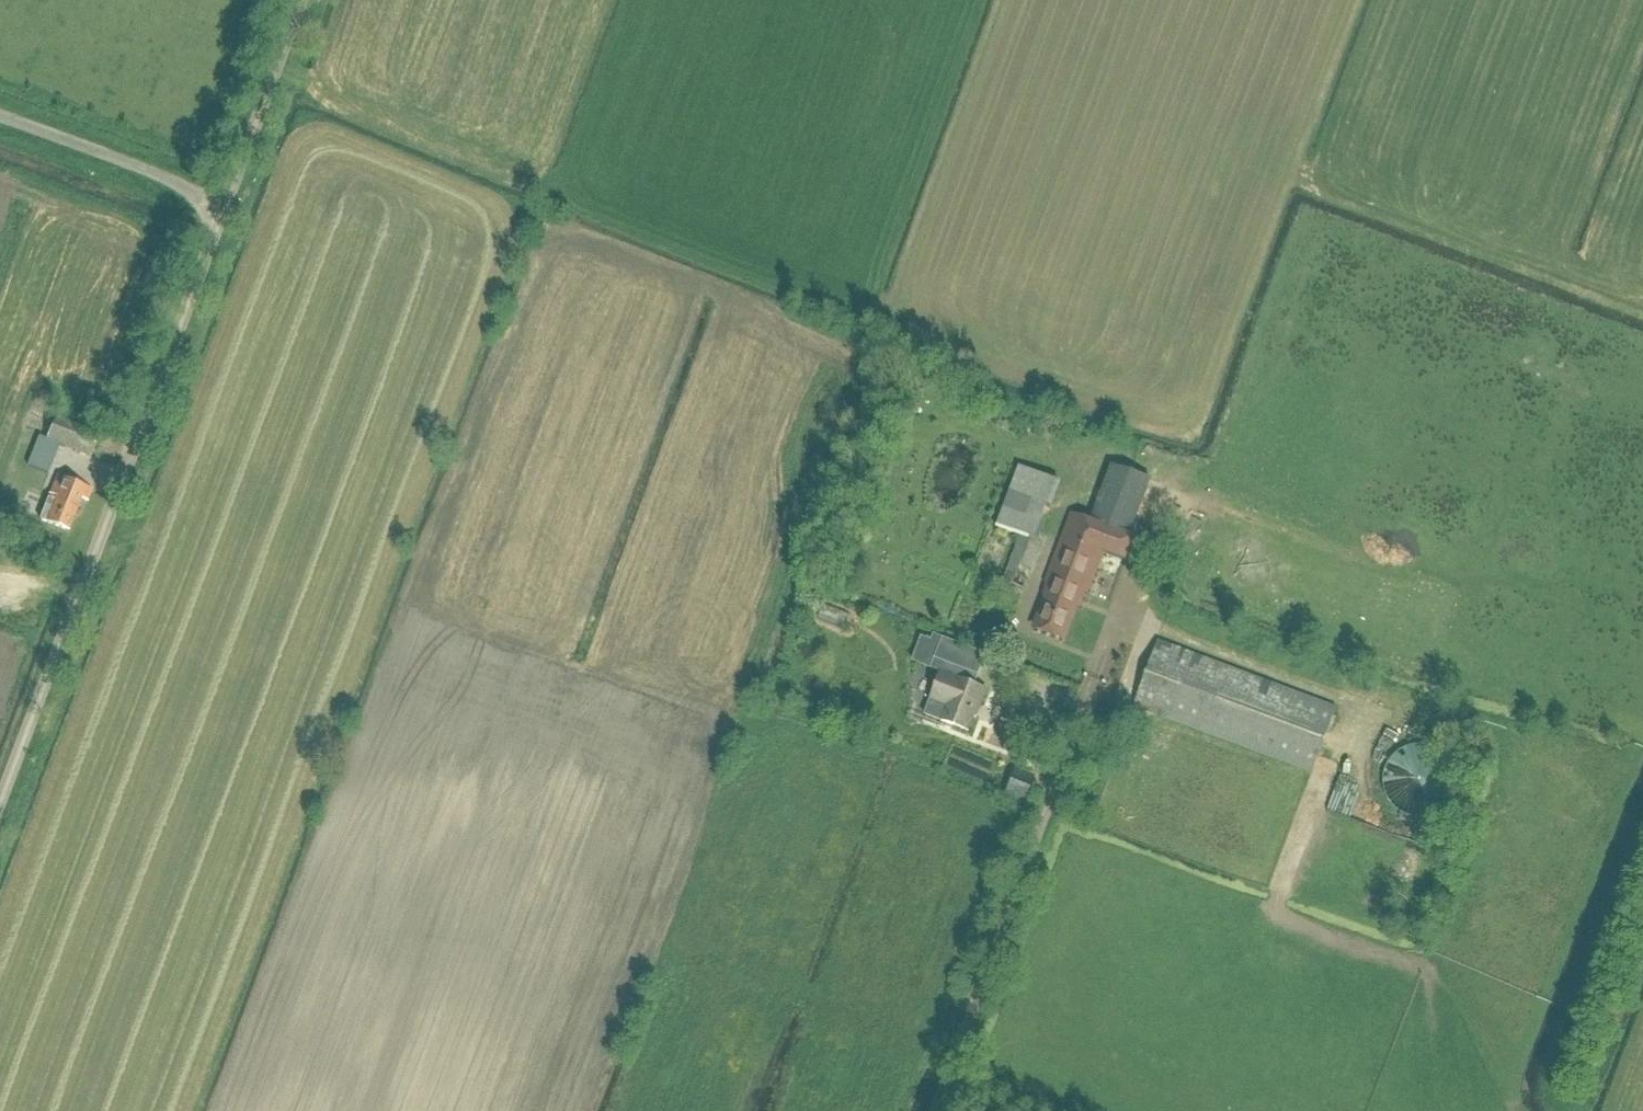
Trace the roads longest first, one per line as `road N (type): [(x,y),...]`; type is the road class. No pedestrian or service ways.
road 1 (unclassified): [(0,799),(302,0)]

